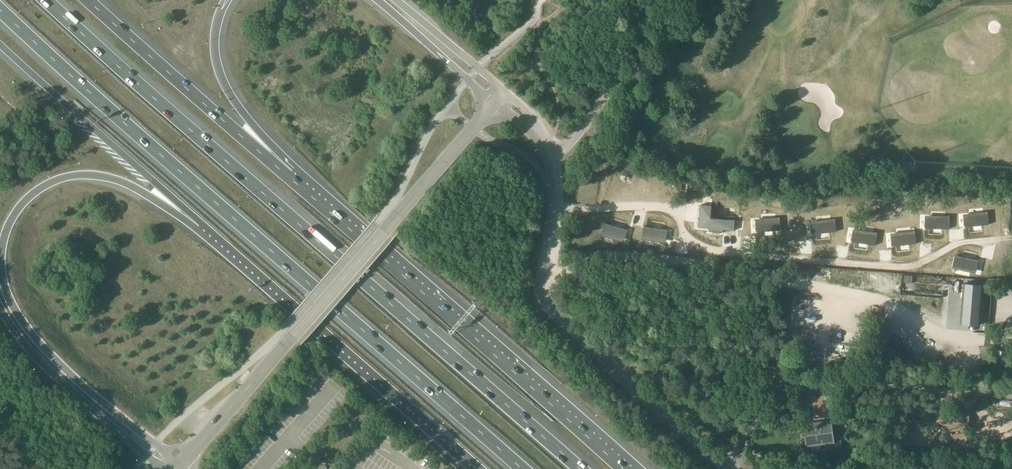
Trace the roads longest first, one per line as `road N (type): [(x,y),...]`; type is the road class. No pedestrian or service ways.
road 1 (motorway): [(580,468),(45,0)]
road 2 (motorway): [(0,9),(523,468)]
road 3 (unclassified): [(550,203),(660,207),(686,235),(721,252),(901,267),(962,244),(1011,239)]
road 4 (unclassified): [(181,465),(492,105)]
road 5 (motorway): [(622,468),(289,176)]
road 6 (motorway): [(208,228),(482,468)]
road 7 (unclassified): [(550,211),(543,297),(725,468)]
road 8 (motorway): [(0,41),(208,228)]
road 9 (motorway): [(289,176),(93,0)]
road 10 (motorway): [(181,465),(43,353),(0,288)]
road 11 (motorway): [(0,237),(11,212),(38,186),(85,174),(123,180),(208,228)]
road 12 (motorway): [(0,319),(77,402),(160,468)]
road 13 (motorway): [(289,176),(220,69),(219,19),(228,0)]
road 14 (unclassified): [(548,152),(592,121),(651,0)]
road 15 (motorway): [(376,0),(492,105)]
road 16 (motorway): [(505,91),(399,0)]

